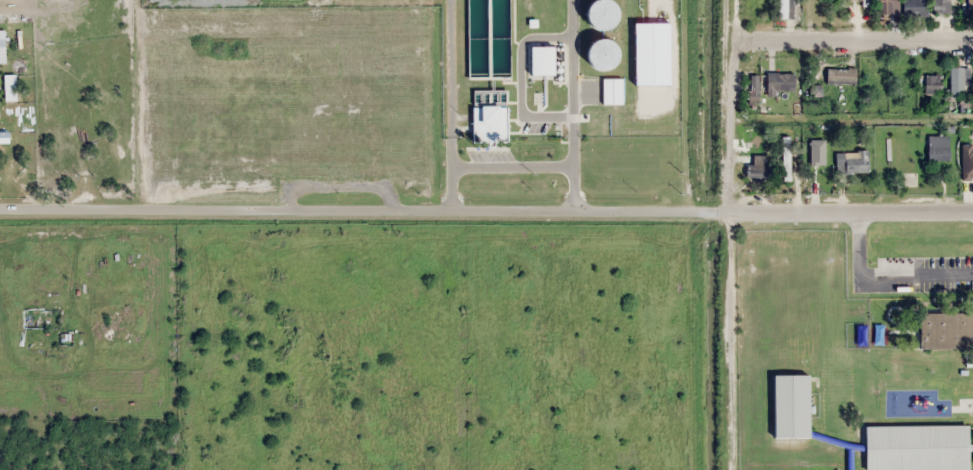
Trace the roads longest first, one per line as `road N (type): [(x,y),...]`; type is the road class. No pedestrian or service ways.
road 1 (tertiary): [(972,205),(0,203)]
road 2 (residential): [(972,44),(751,45)]

